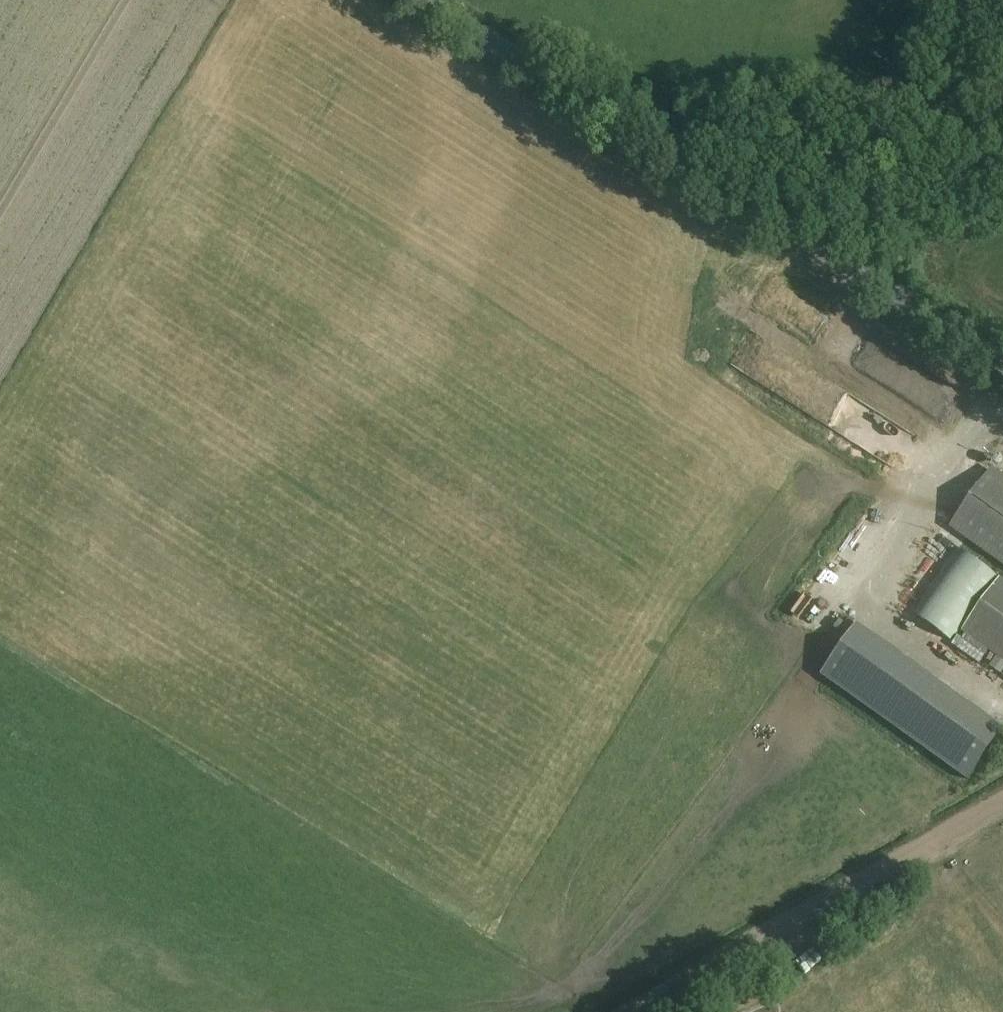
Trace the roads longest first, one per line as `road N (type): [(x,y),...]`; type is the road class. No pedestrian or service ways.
road 1 (tertiary): [(1002,363),(423,0)]
road 2 (track): [(628,1011),(1002,797)]

